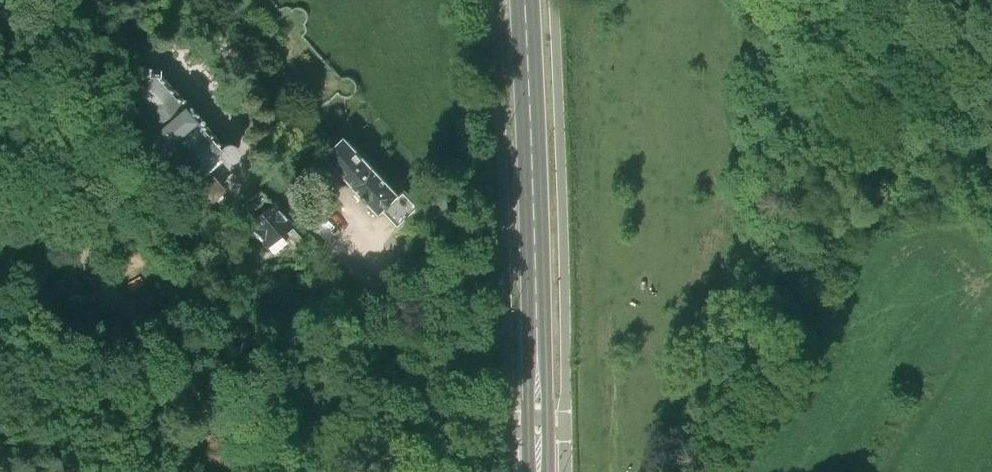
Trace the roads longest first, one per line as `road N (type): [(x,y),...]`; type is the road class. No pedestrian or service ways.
road 1 (primary): [(539,471),(523,0)]
road 2 (track): [(872,173),(820,317),(713,471)]
road 3 (track): [(891,0),(892,80),(872,173)]

